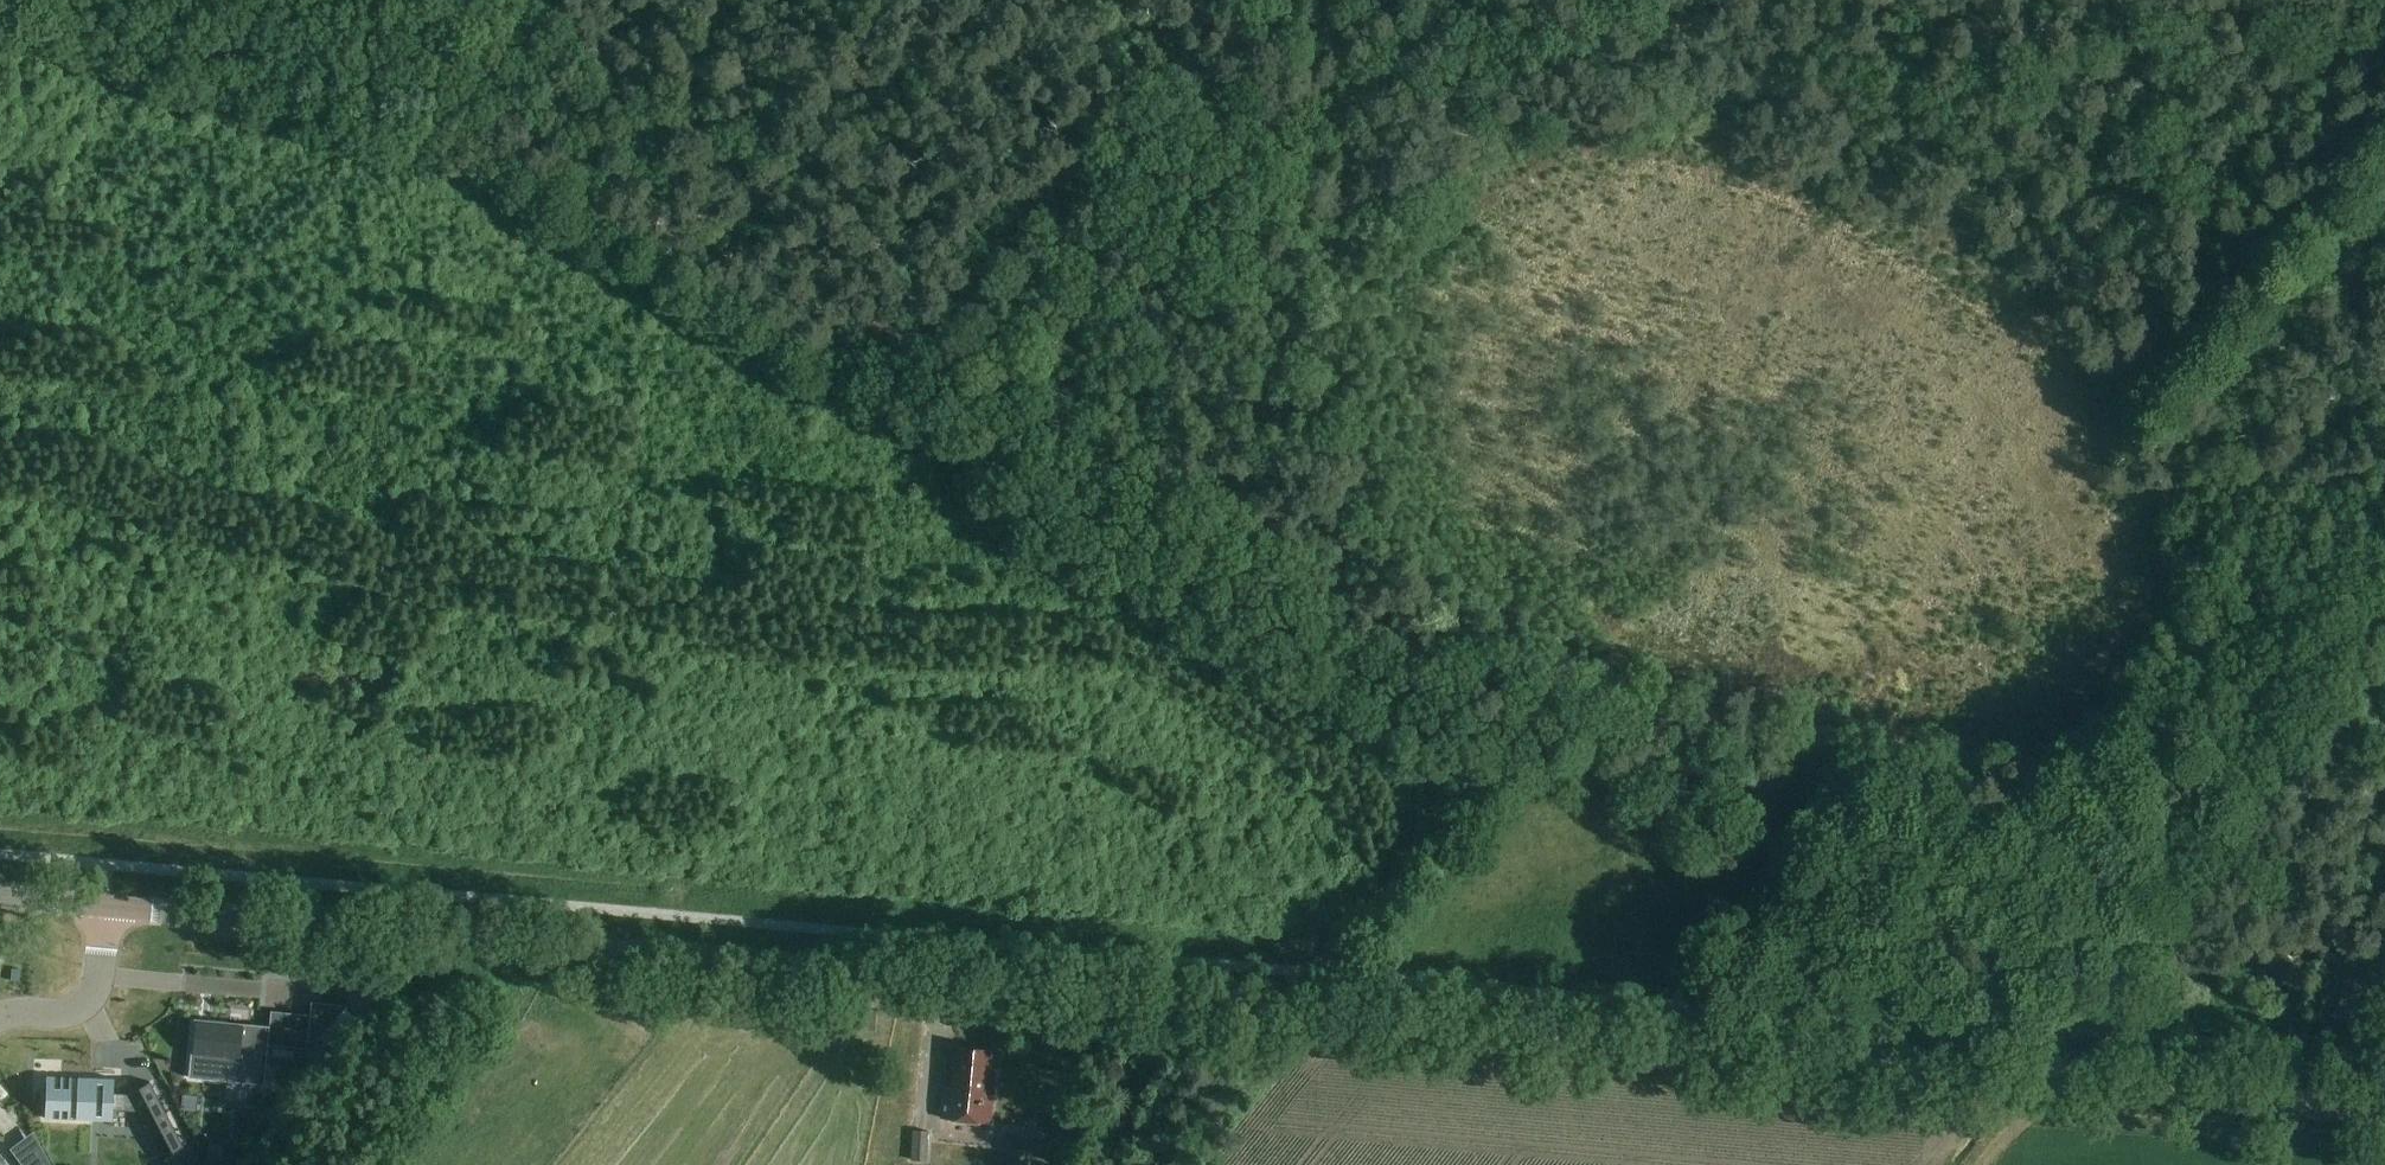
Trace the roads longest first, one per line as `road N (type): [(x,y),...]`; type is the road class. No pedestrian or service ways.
road 1 (tertiary): [(2384,1112),(110,904)]
road 2 (residential): [(110,904),(101,977),(83,1006),(59,1019),(0,1018)]

